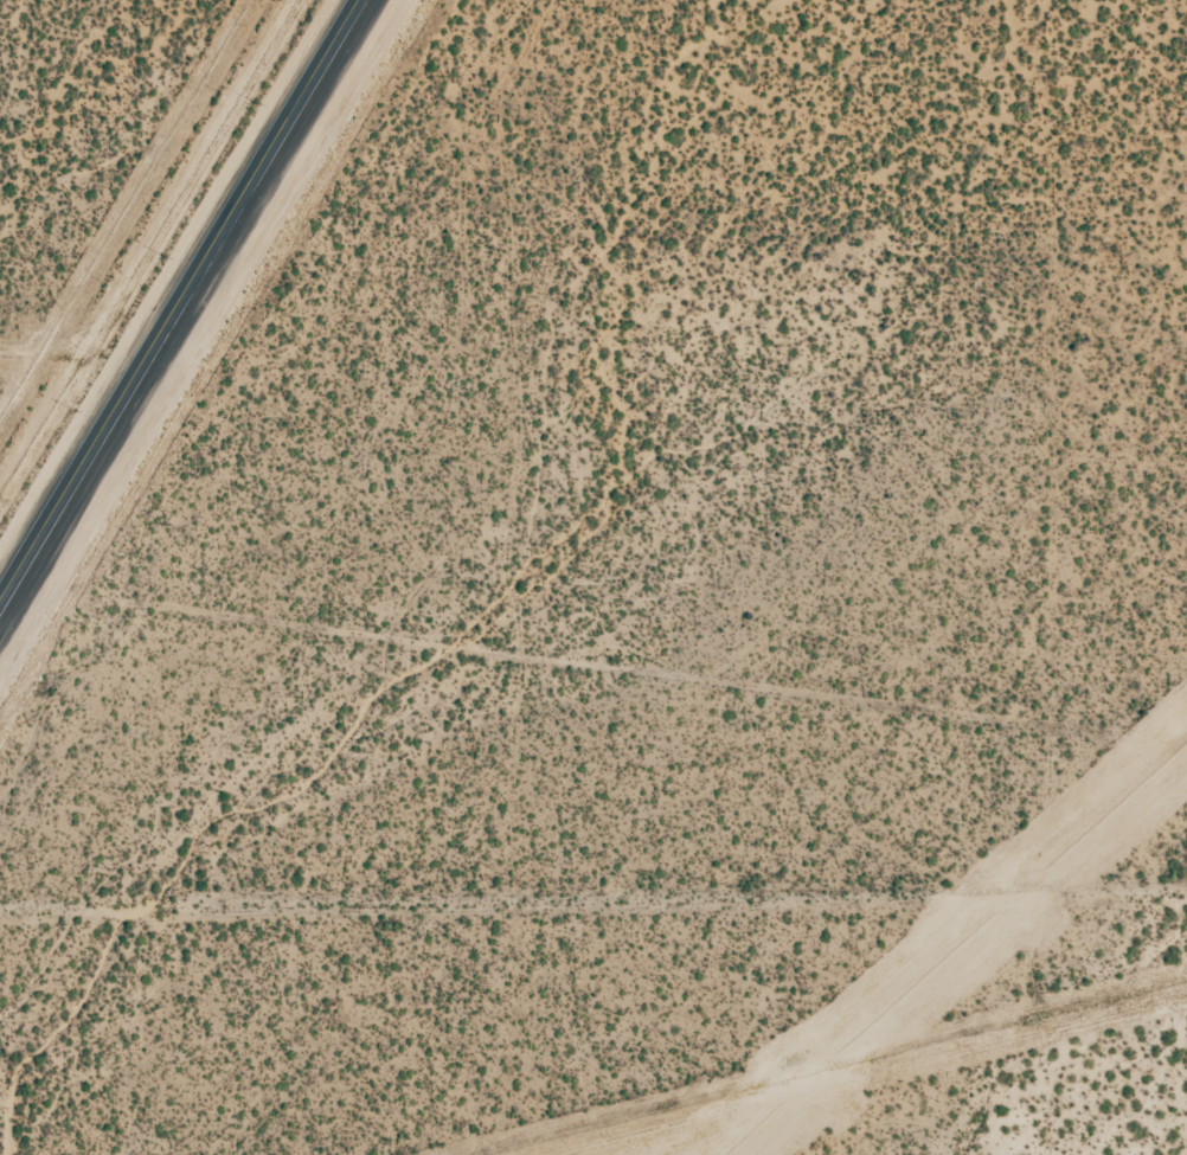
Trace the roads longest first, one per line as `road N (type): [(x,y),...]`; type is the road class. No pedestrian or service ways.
road 1 (secondary): [(0,617),(368,0)]

